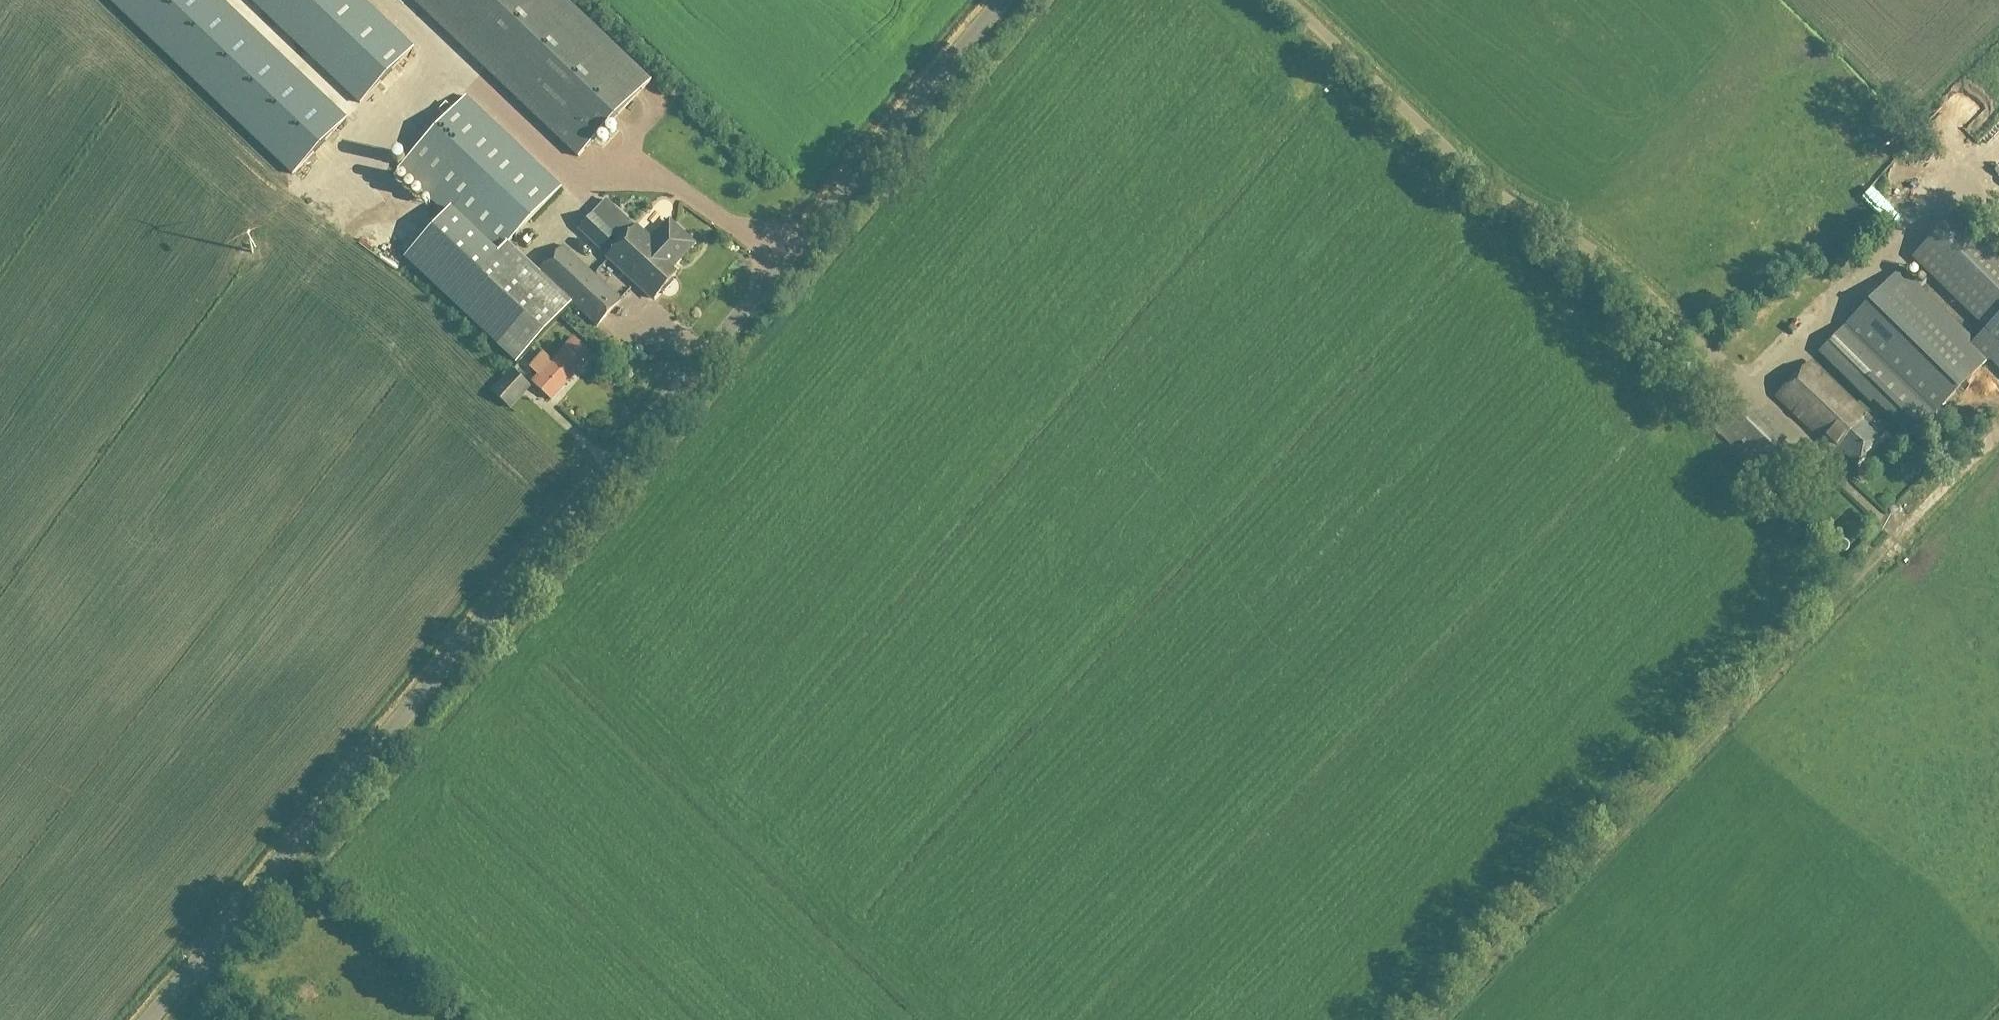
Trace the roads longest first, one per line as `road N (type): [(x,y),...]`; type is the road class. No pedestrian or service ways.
road 1 (unclassified): [(153,1019),(1014,0)]

